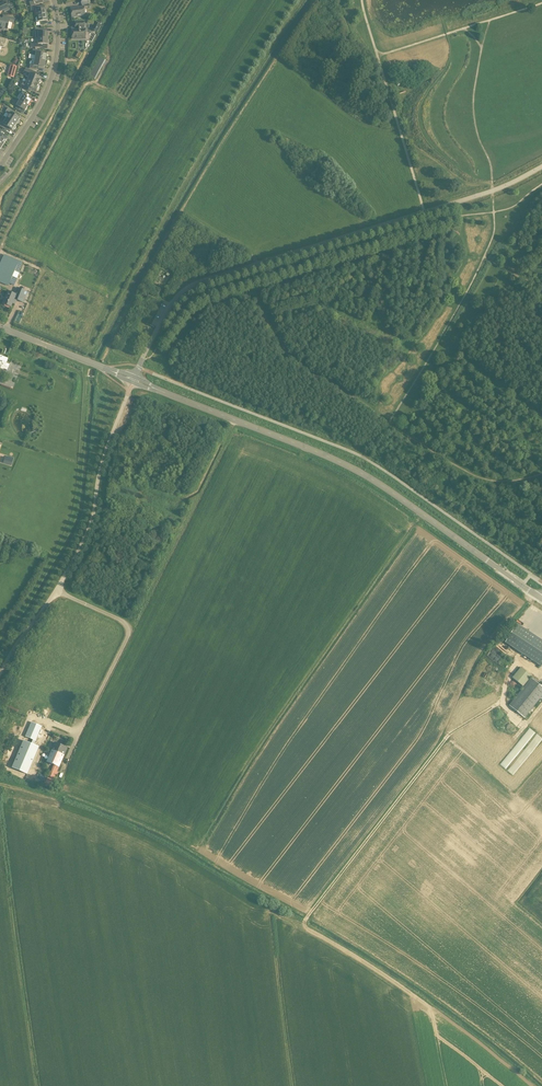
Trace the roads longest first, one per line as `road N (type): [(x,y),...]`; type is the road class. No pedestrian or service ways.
road 1 (unclassified): [(541,167),(492,192),(188,288),(139,367)]
road 2 (tertiary): [(539,597),(357,471),(134,379)]
road 3 (unclassified): [(0,674),(86,536),(134,379)]
road 4 (residential): [(0,168),(54,71),(54,0)]
road 5 (tertiary): [(134,379),(0,328)]

